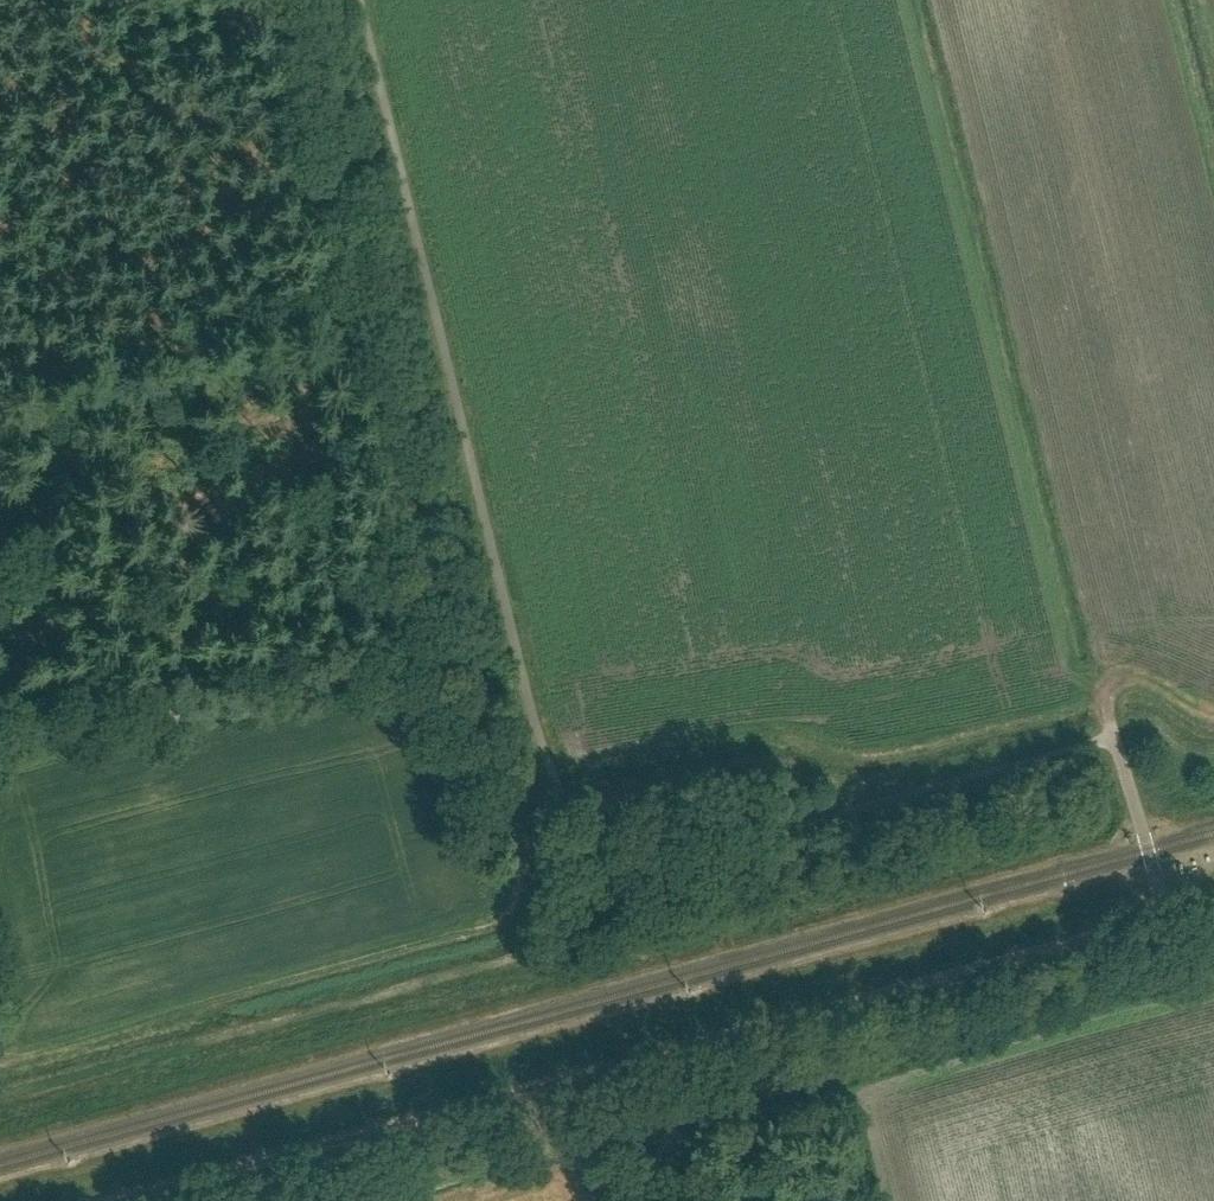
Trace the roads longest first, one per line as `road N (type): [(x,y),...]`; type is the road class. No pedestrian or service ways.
road 1 (unclassified): [(1193,909),(609,1068)]
road 2 (track): [(609,1068),(120,1200)]

